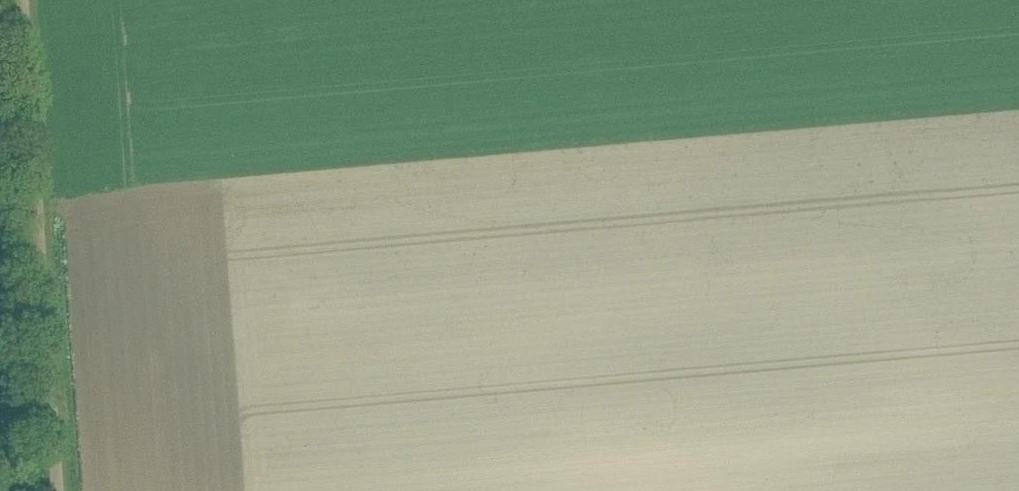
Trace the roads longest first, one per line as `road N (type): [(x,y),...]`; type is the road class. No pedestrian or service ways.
road 1 (unclassified): [(59,490),(22,0)]

